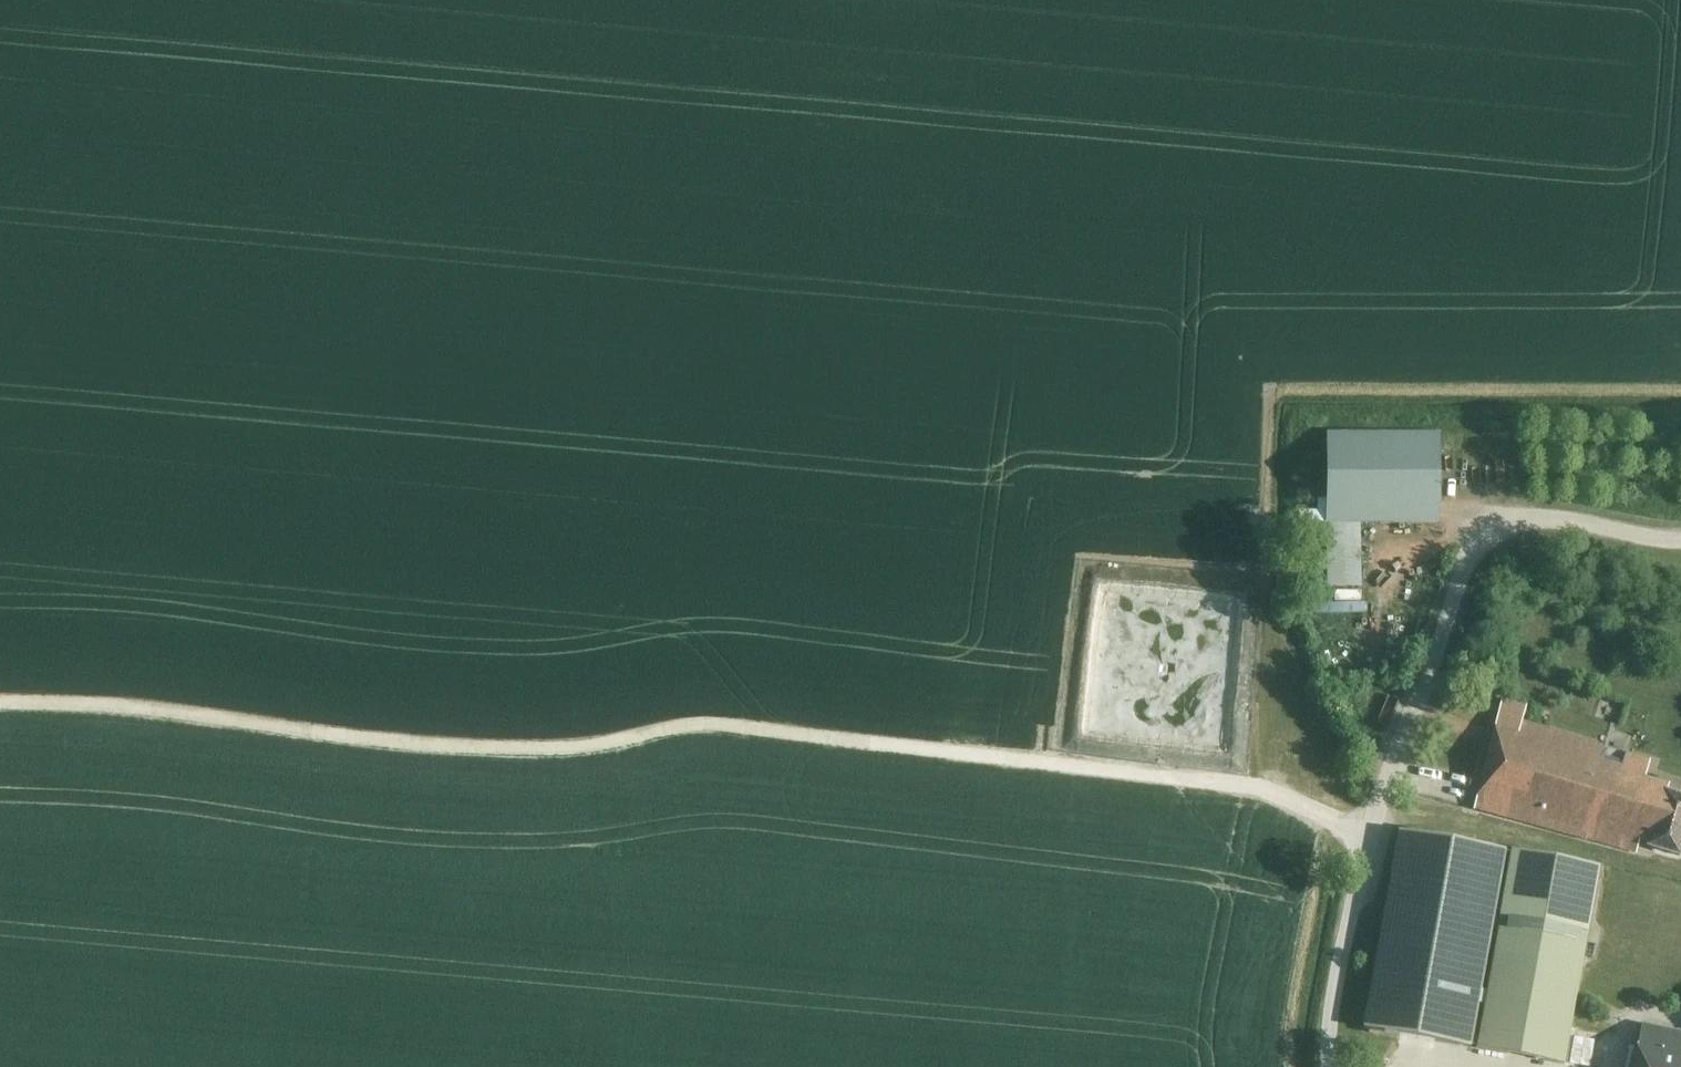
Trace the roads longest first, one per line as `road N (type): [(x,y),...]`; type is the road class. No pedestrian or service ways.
road 1 (unclassified): [(1326,1066),(1370,834),(1469,555),(1496,529),(1526,519),(1609,523),(1680,539)]

